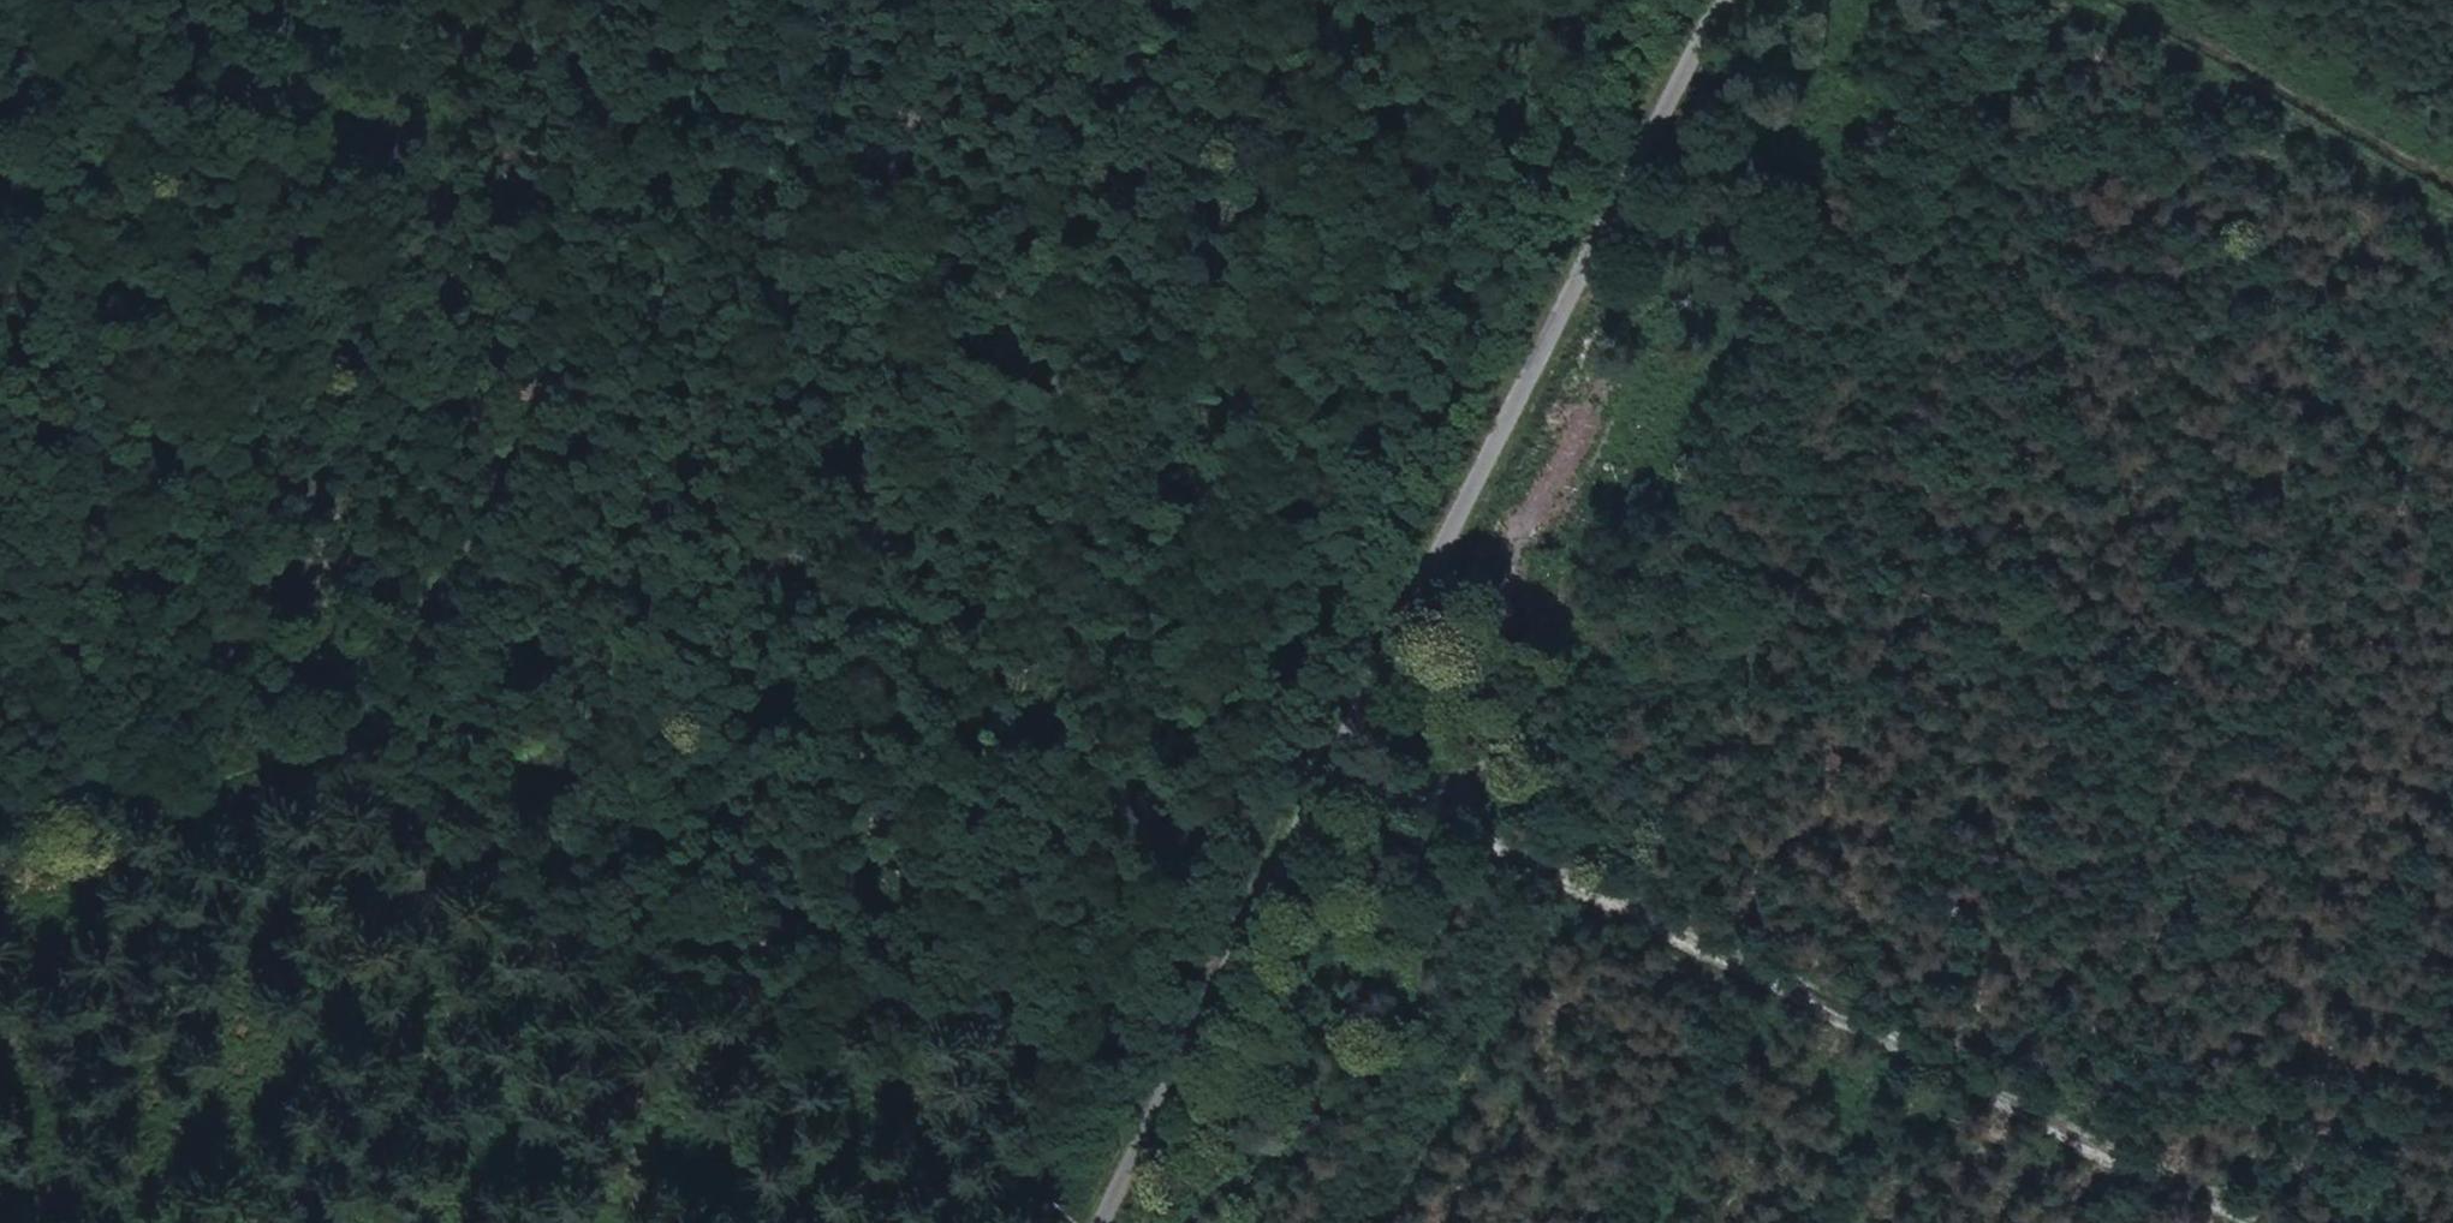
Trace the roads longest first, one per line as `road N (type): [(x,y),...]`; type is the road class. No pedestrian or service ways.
road 1 (track): [(1334,760),(2253,1222)]

